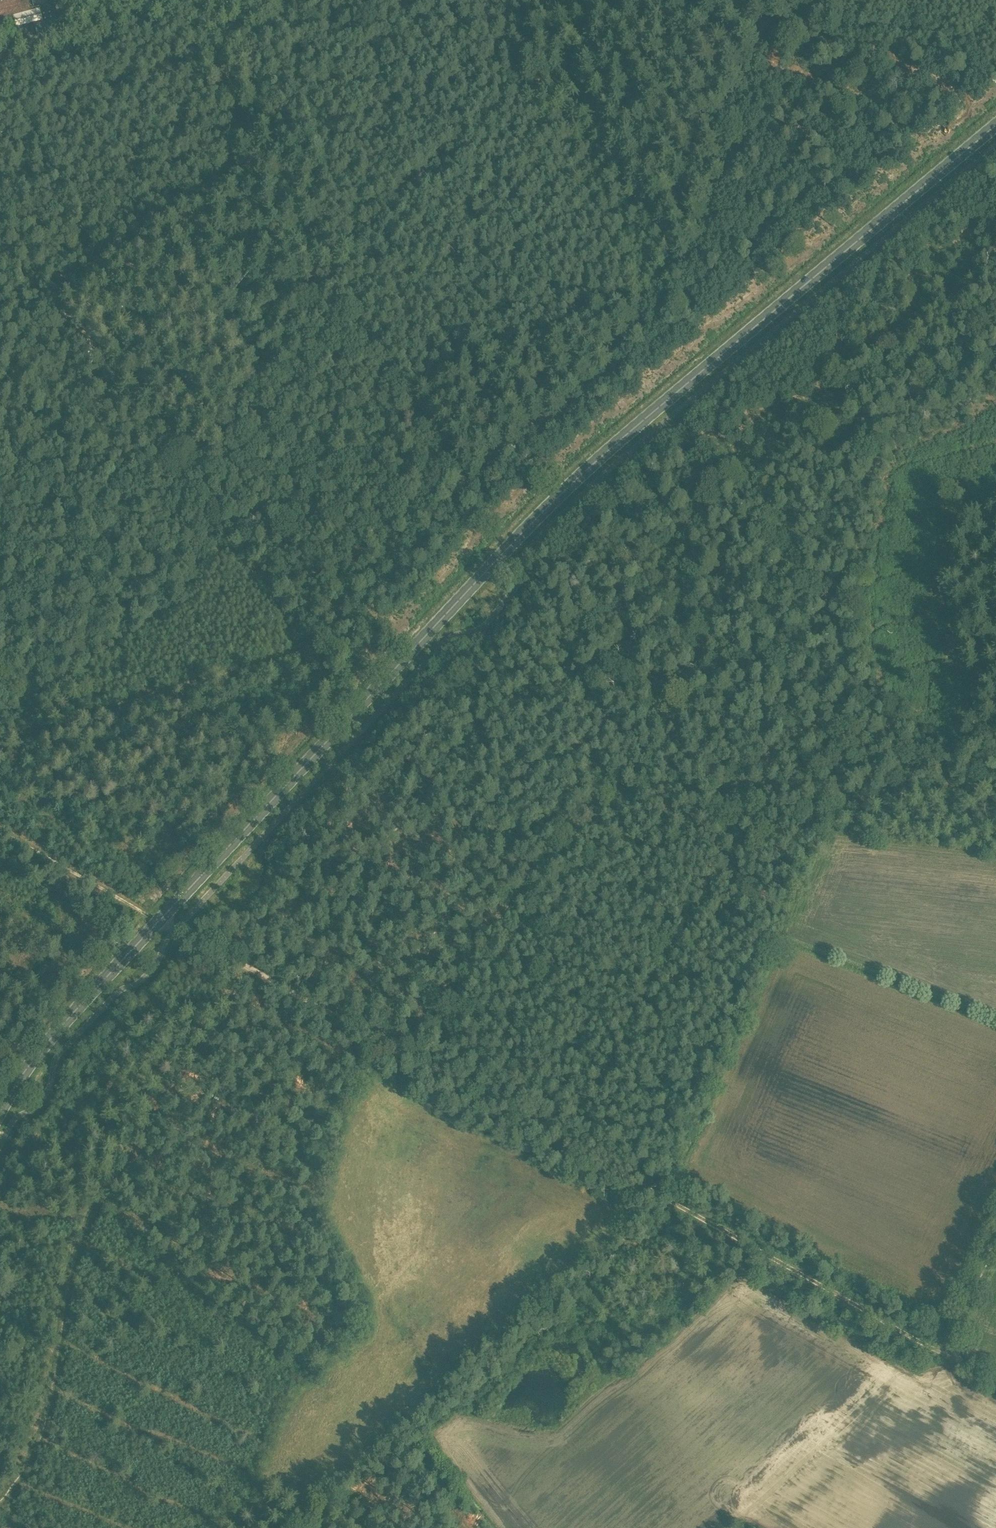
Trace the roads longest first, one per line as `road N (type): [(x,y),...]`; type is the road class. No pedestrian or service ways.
road 1 (primary): [(0,1115),(60,1028),(539,515),(995,124)]
road 2 (track): [(940,1352),(265,978)]
road 3 (track): [(265,978),(208,1057),(110,1227),(81,1309),(49,1451),(23,1498),(0,1520)]
road 4 (track): [(940,1352),(995,1237)]

